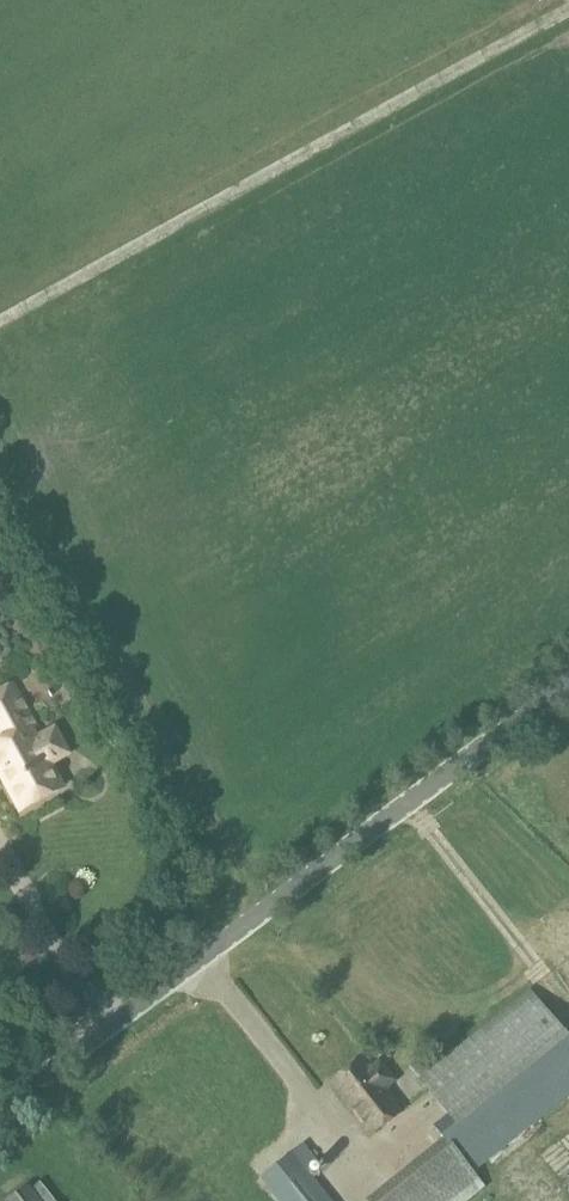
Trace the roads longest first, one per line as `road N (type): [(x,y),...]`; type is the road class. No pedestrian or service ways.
road 1 (unclassified): [(0,1101),(568,689)]

